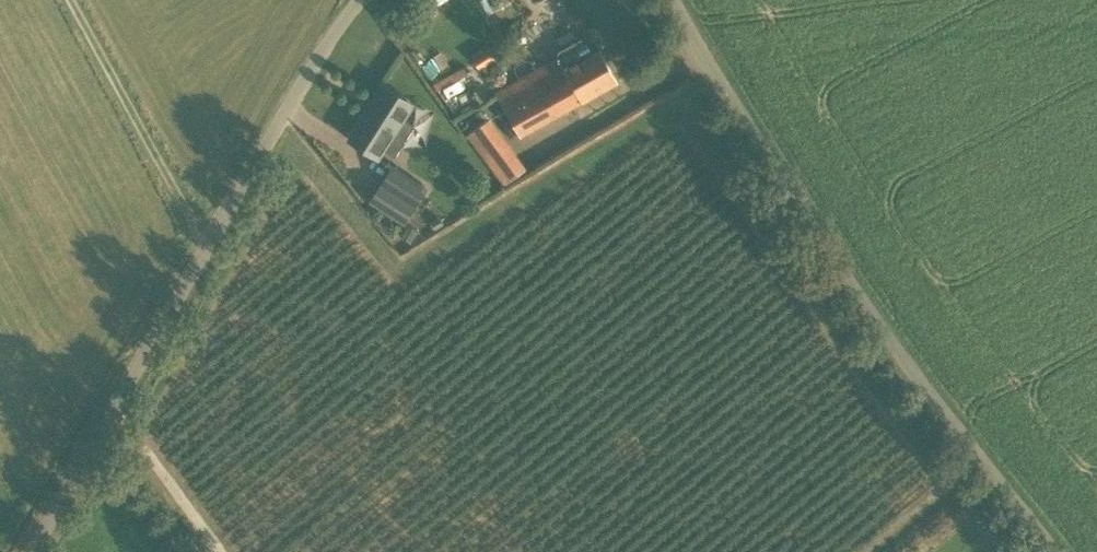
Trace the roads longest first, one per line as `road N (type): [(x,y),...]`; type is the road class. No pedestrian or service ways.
road 1 (unclassified): [(1088,551),(777,181),(672,0)]
road 2 (unclassified): [(36,551),(203,246),(368,0)]

